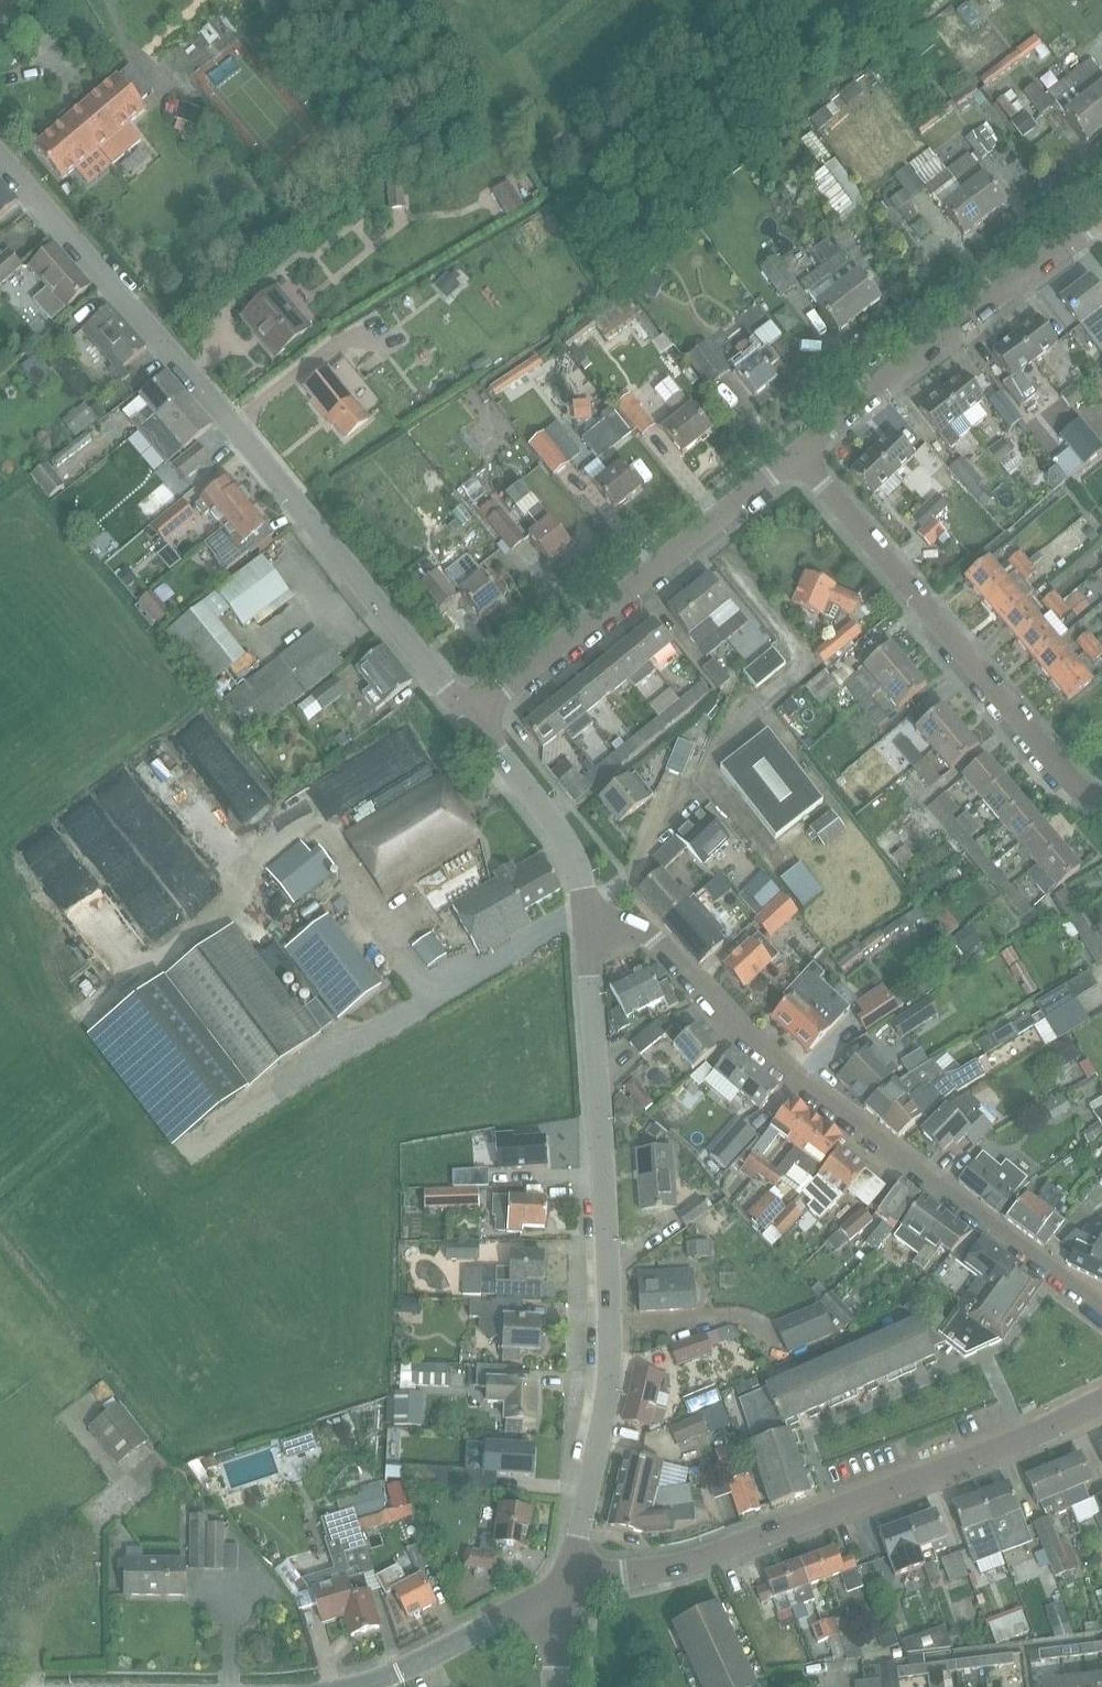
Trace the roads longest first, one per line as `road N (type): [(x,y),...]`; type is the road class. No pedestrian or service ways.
road 1 (tertiary): [(471,720),(274,479),(0,169)]
road 2 (tertiary): [(567,1591),(611,1387),(588,926)]
road 3 (residential): [(1101,1307),(829,1108),(763,1052),(661,942),(588,926)]
road 4 (tertiary): [(567,1591),(719,1556),(1101,1399)]
road 5 (residential): [(1101,801),(1069,786),(814,472)]
road 6 (residential): [(471,720),(814,472)]
road 7 (residential): [(814,472),(1100,231)]
road 8 (tertiary): [(588,926),(579,875),(564,844),(471,720)]
road 9 (tertiary): [(360,1686),(567,1591)]

